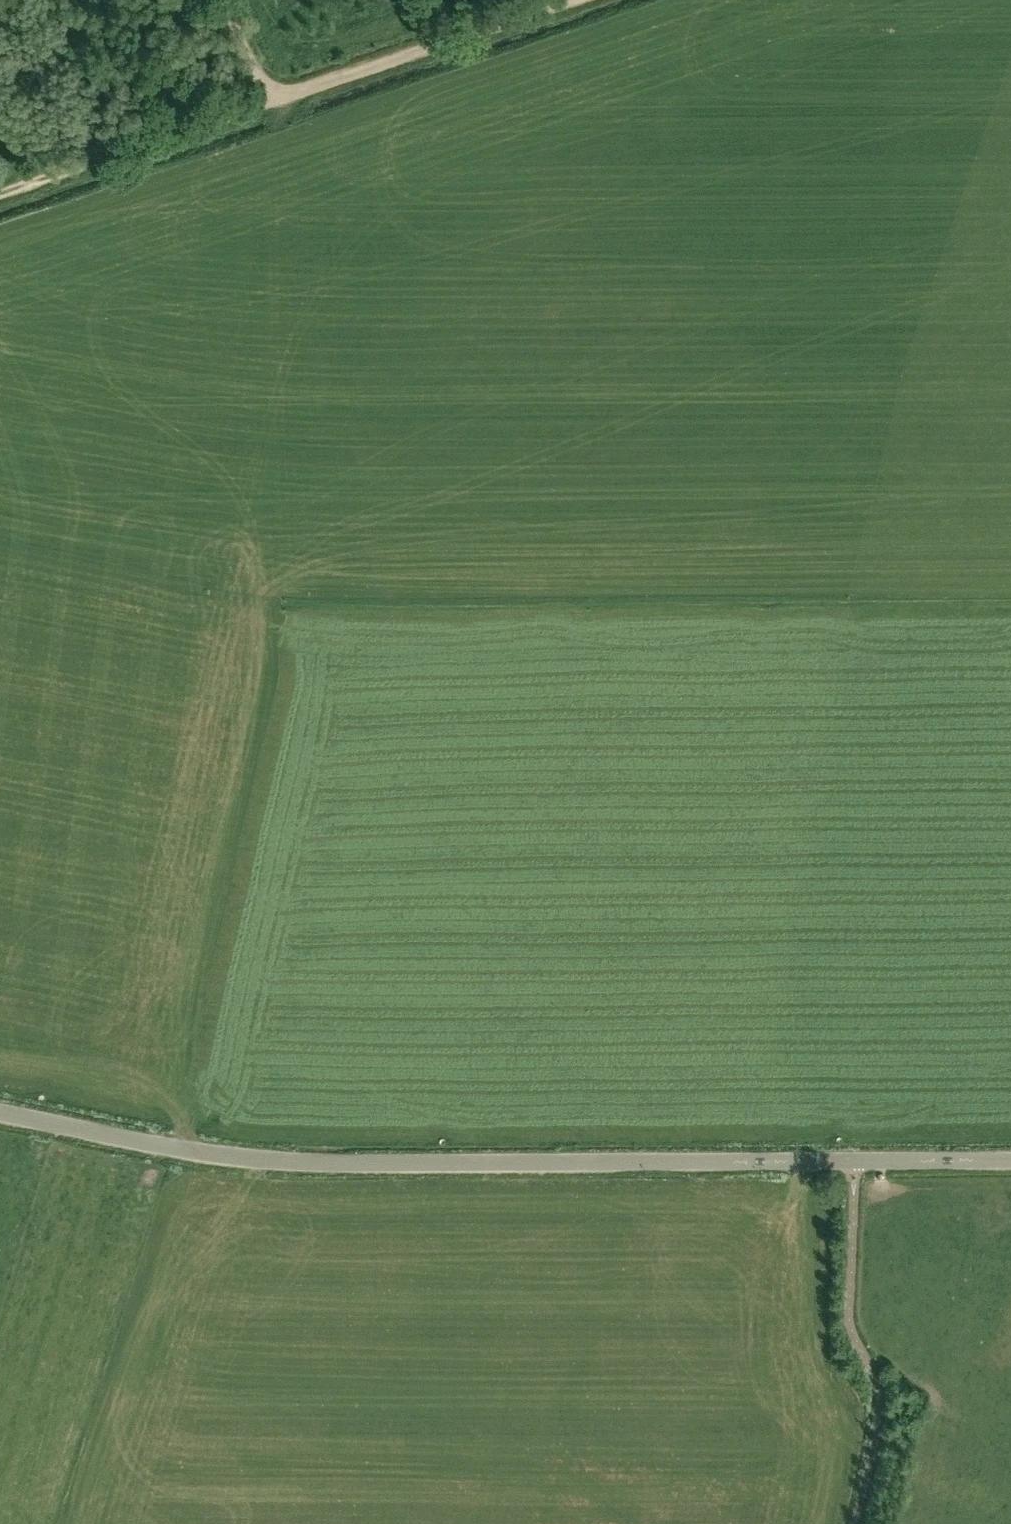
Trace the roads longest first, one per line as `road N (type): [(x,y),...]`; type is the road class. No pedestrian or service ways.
road 1 (unclassified): [(1010,1160),(311,1159),(226,1151),(0,1107)]
road 2 (track): [(273,100),(576,0)]
road 3 (track): [(0,199),(273,100)]

